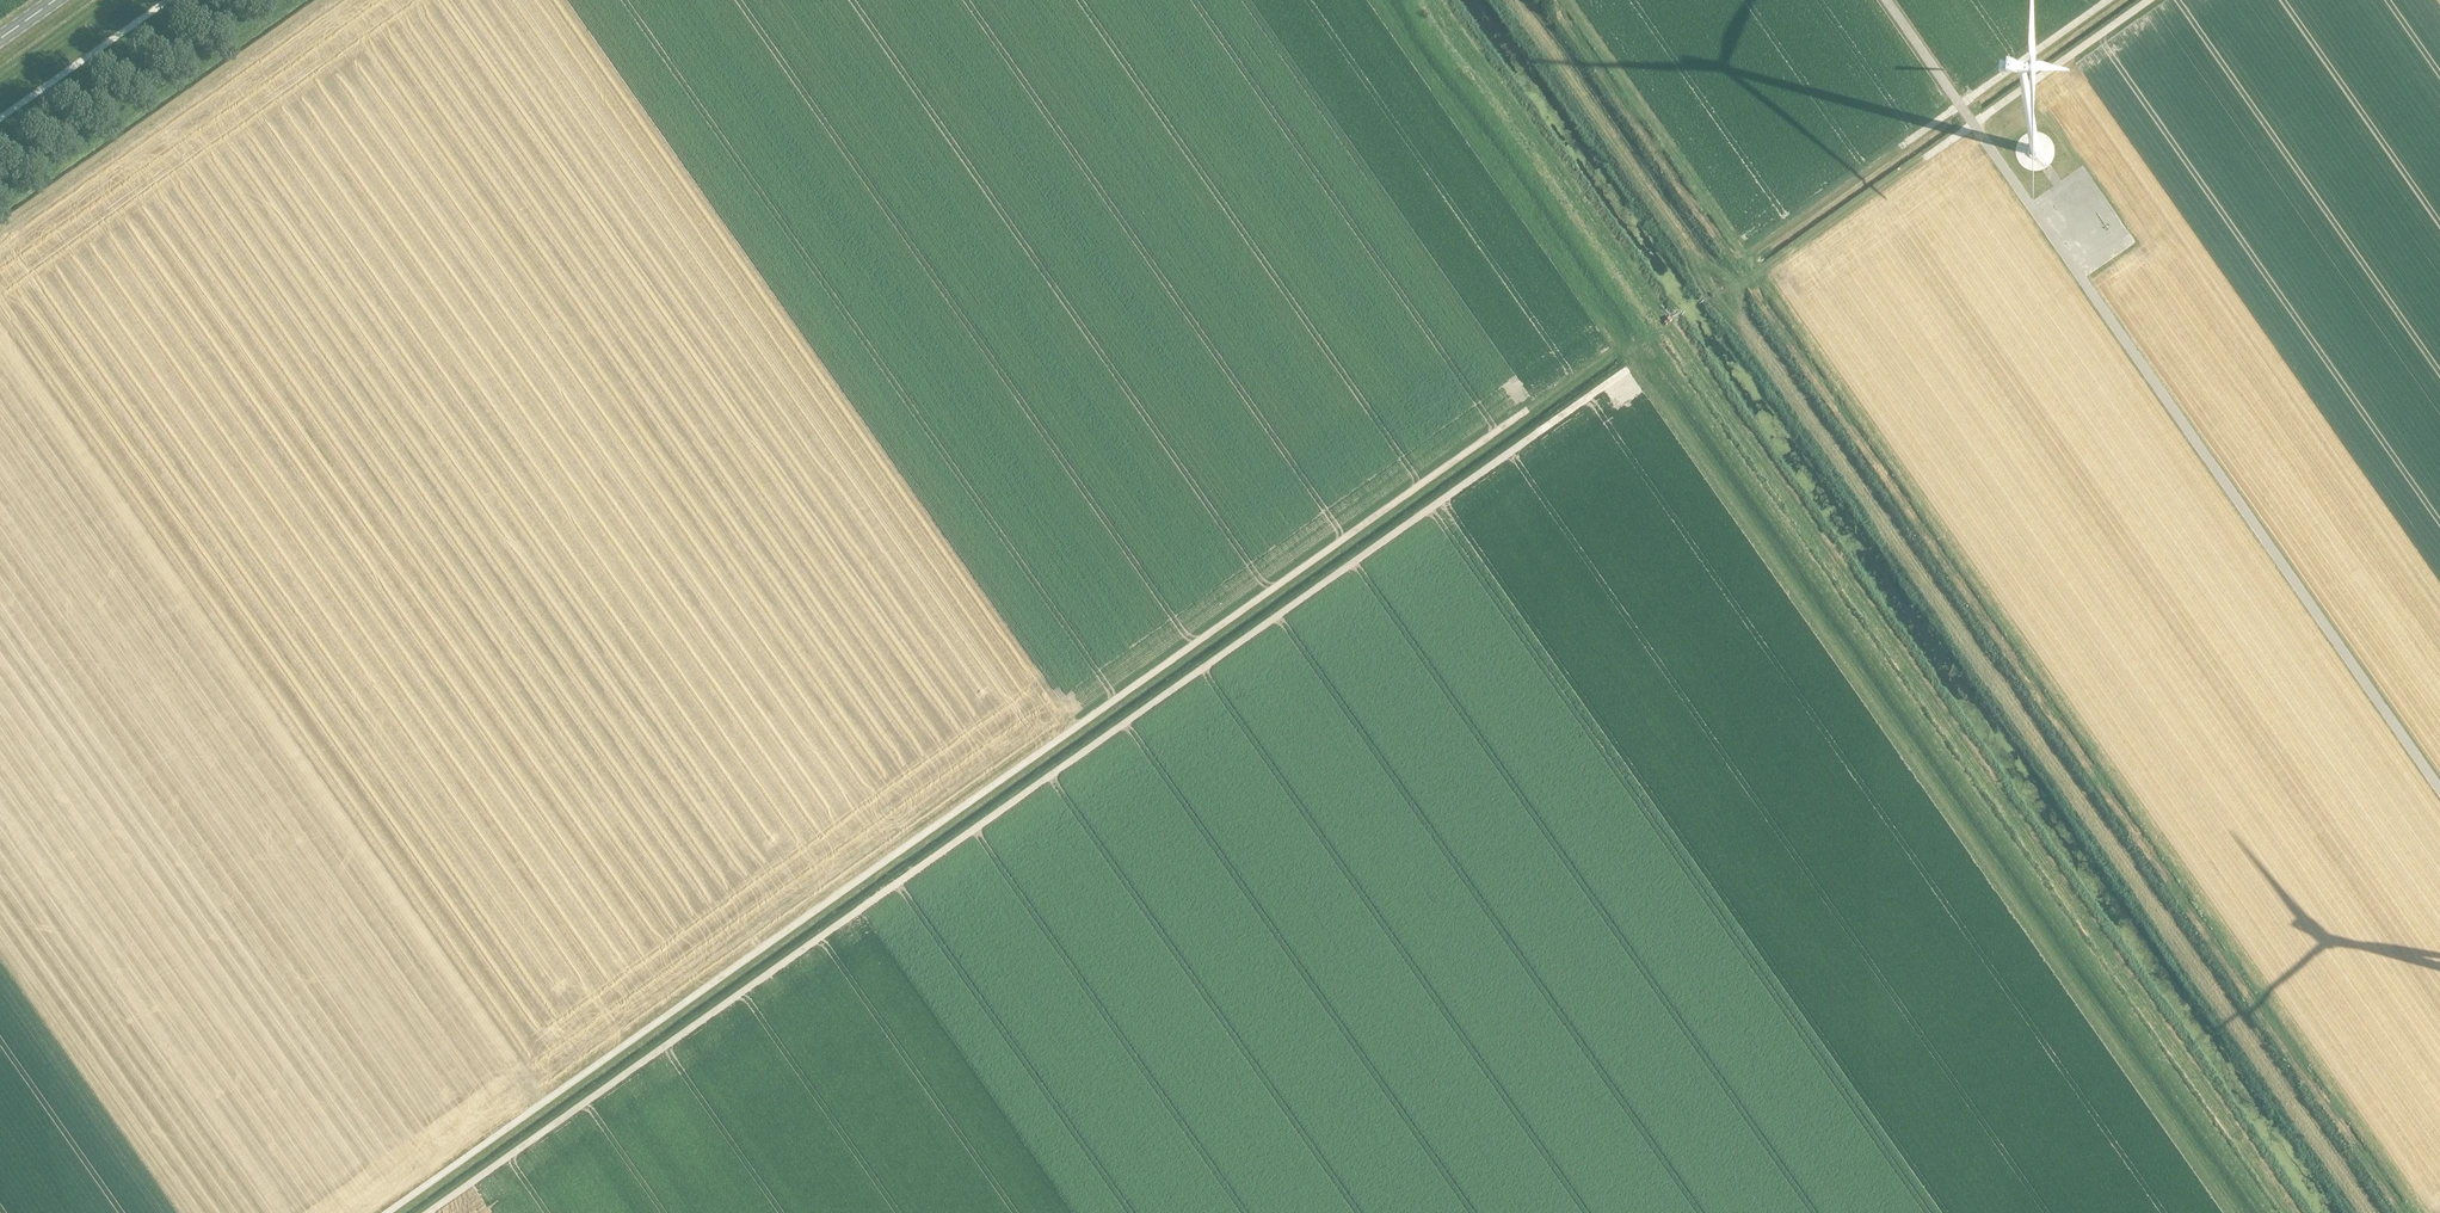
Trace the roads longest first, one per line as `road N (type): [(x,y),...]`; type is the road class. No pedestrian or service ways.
road 1 (track): [(1674,335),(427,1212)]
road 2 (track): [(386,1212),(1528,409)]
road 3 (track): [(1583,207),(2294,1212)]

